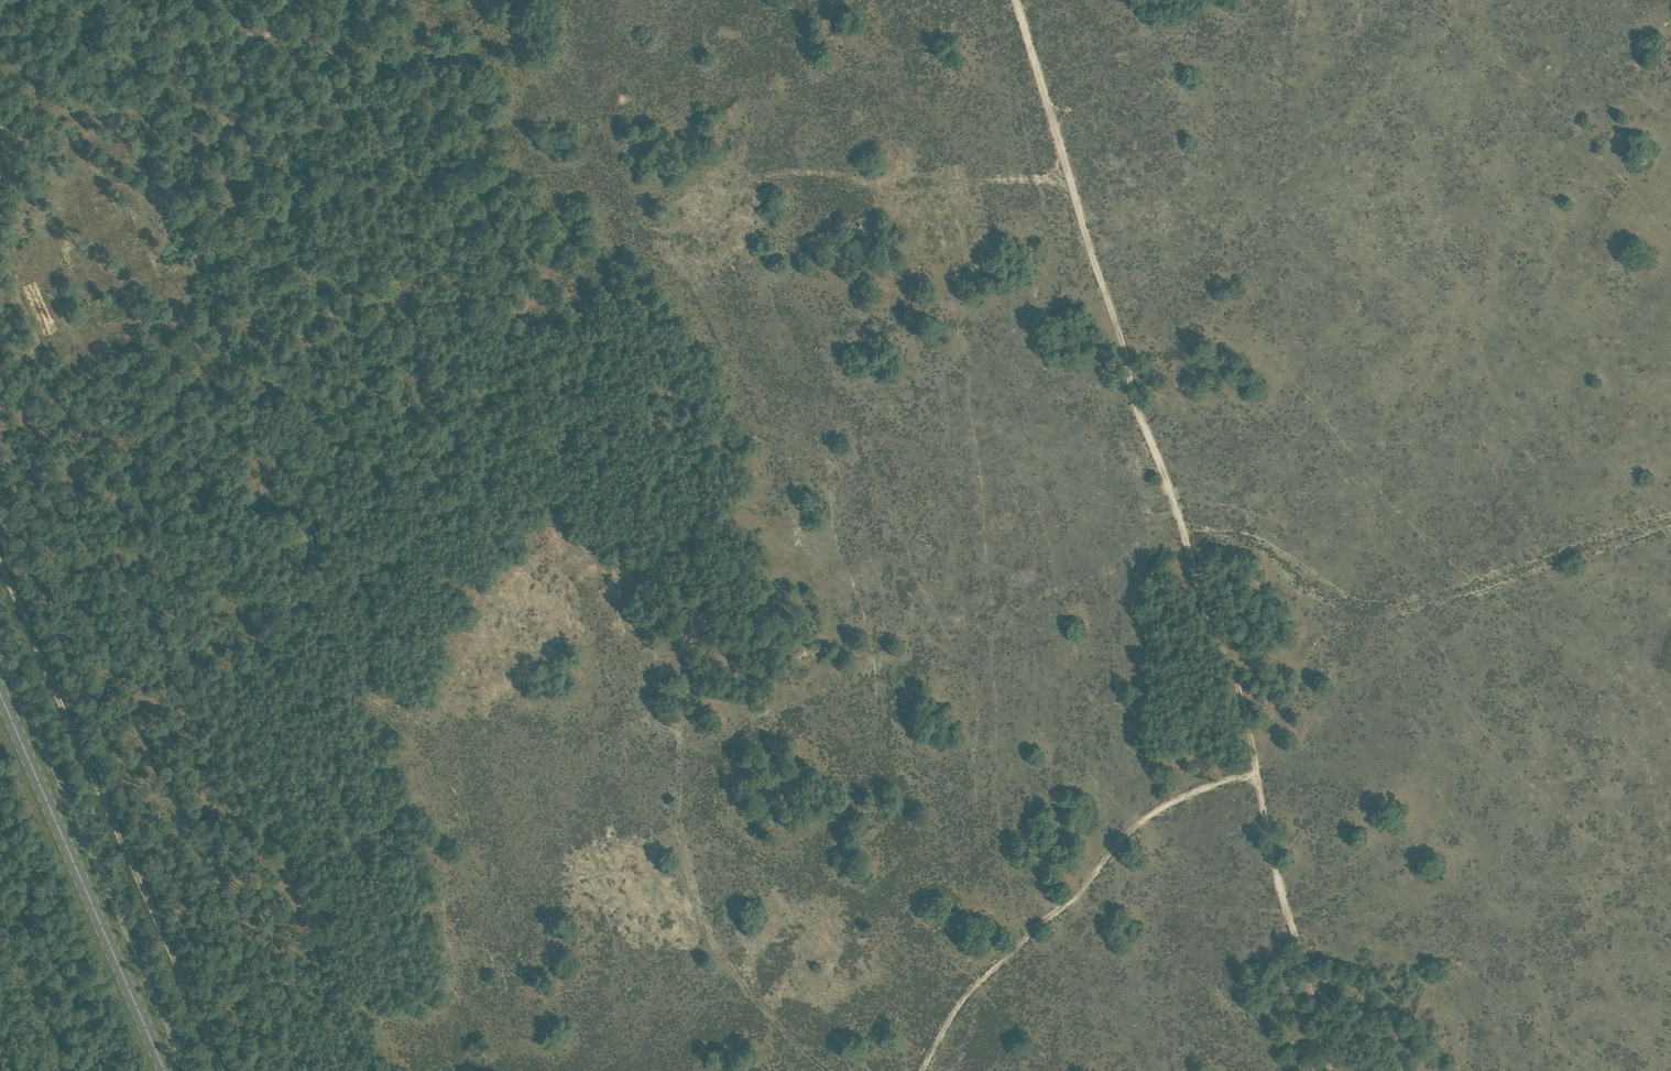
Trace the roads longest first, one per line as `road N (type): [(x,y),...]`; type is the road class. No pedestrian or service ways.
road 1 (track): [(1013,0),(1129,367),(1132,406),(1234,669),(1257,774)]
road 2 (track): [(920,1070),(972,984),(1074,899),(1121,837),(1178,797),(1257,774)]
road 3 (primary): [(165,1070),(0,693)]
road 4 (track): [(1257,774),(1330,1070)]

